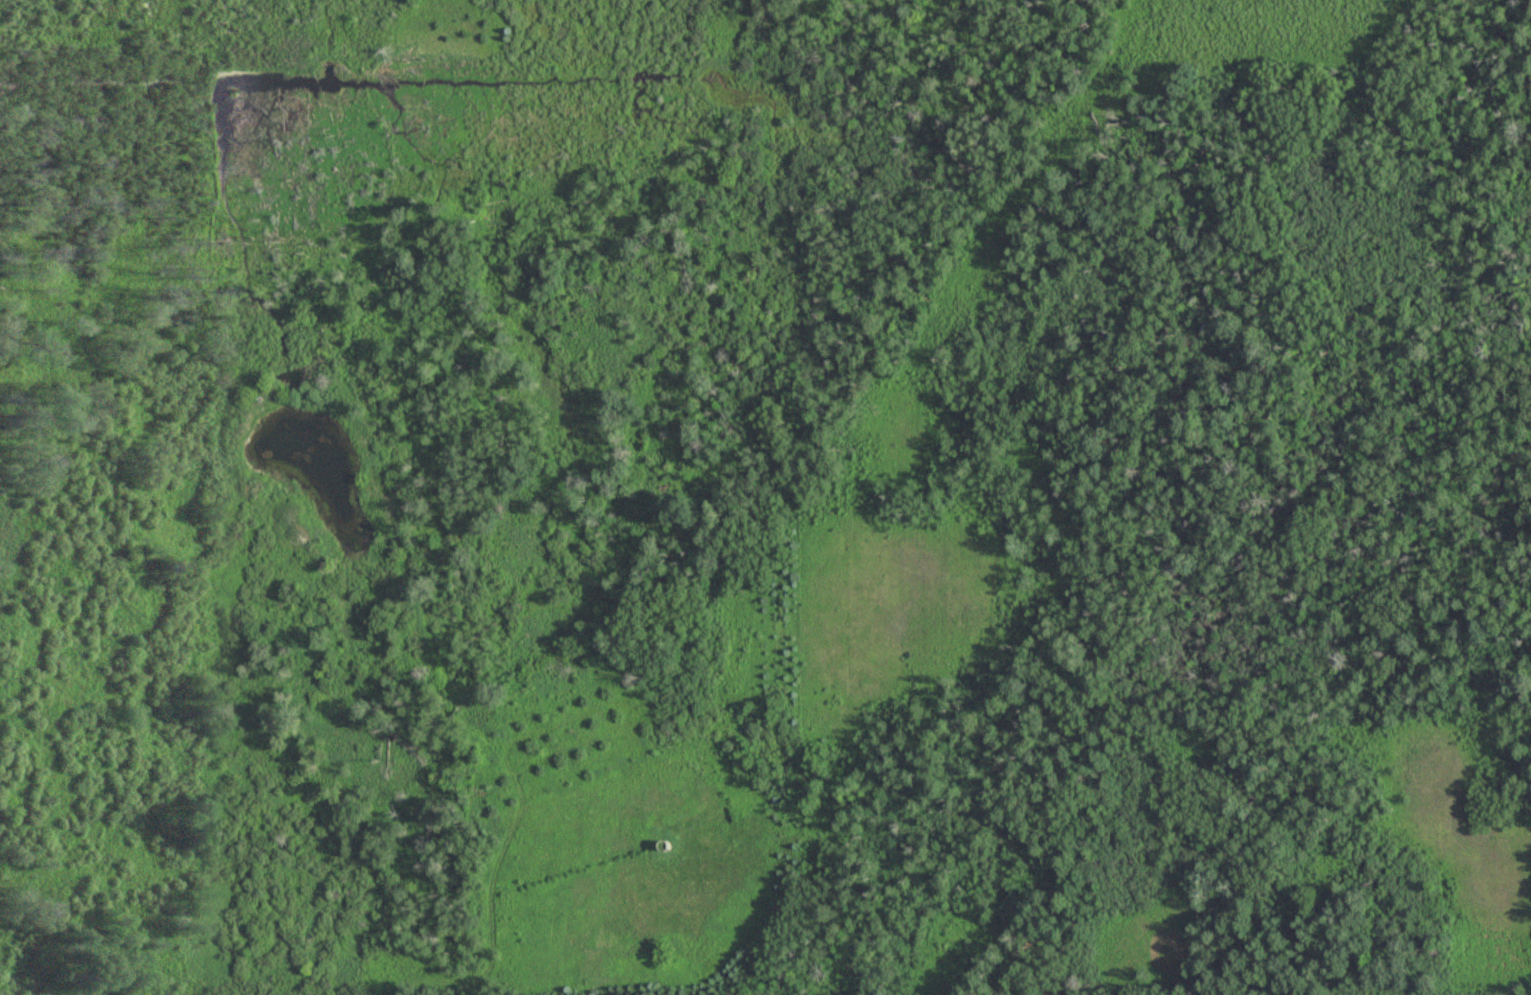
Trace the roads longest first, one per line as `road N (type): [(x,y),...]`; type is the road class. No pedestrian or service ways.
road 1 (track): [(393,994),(417,981),(480,973),(490,957),(492,877),(522,792),(509,756),(447,666),(361,439),(336,408),(319,403)]

